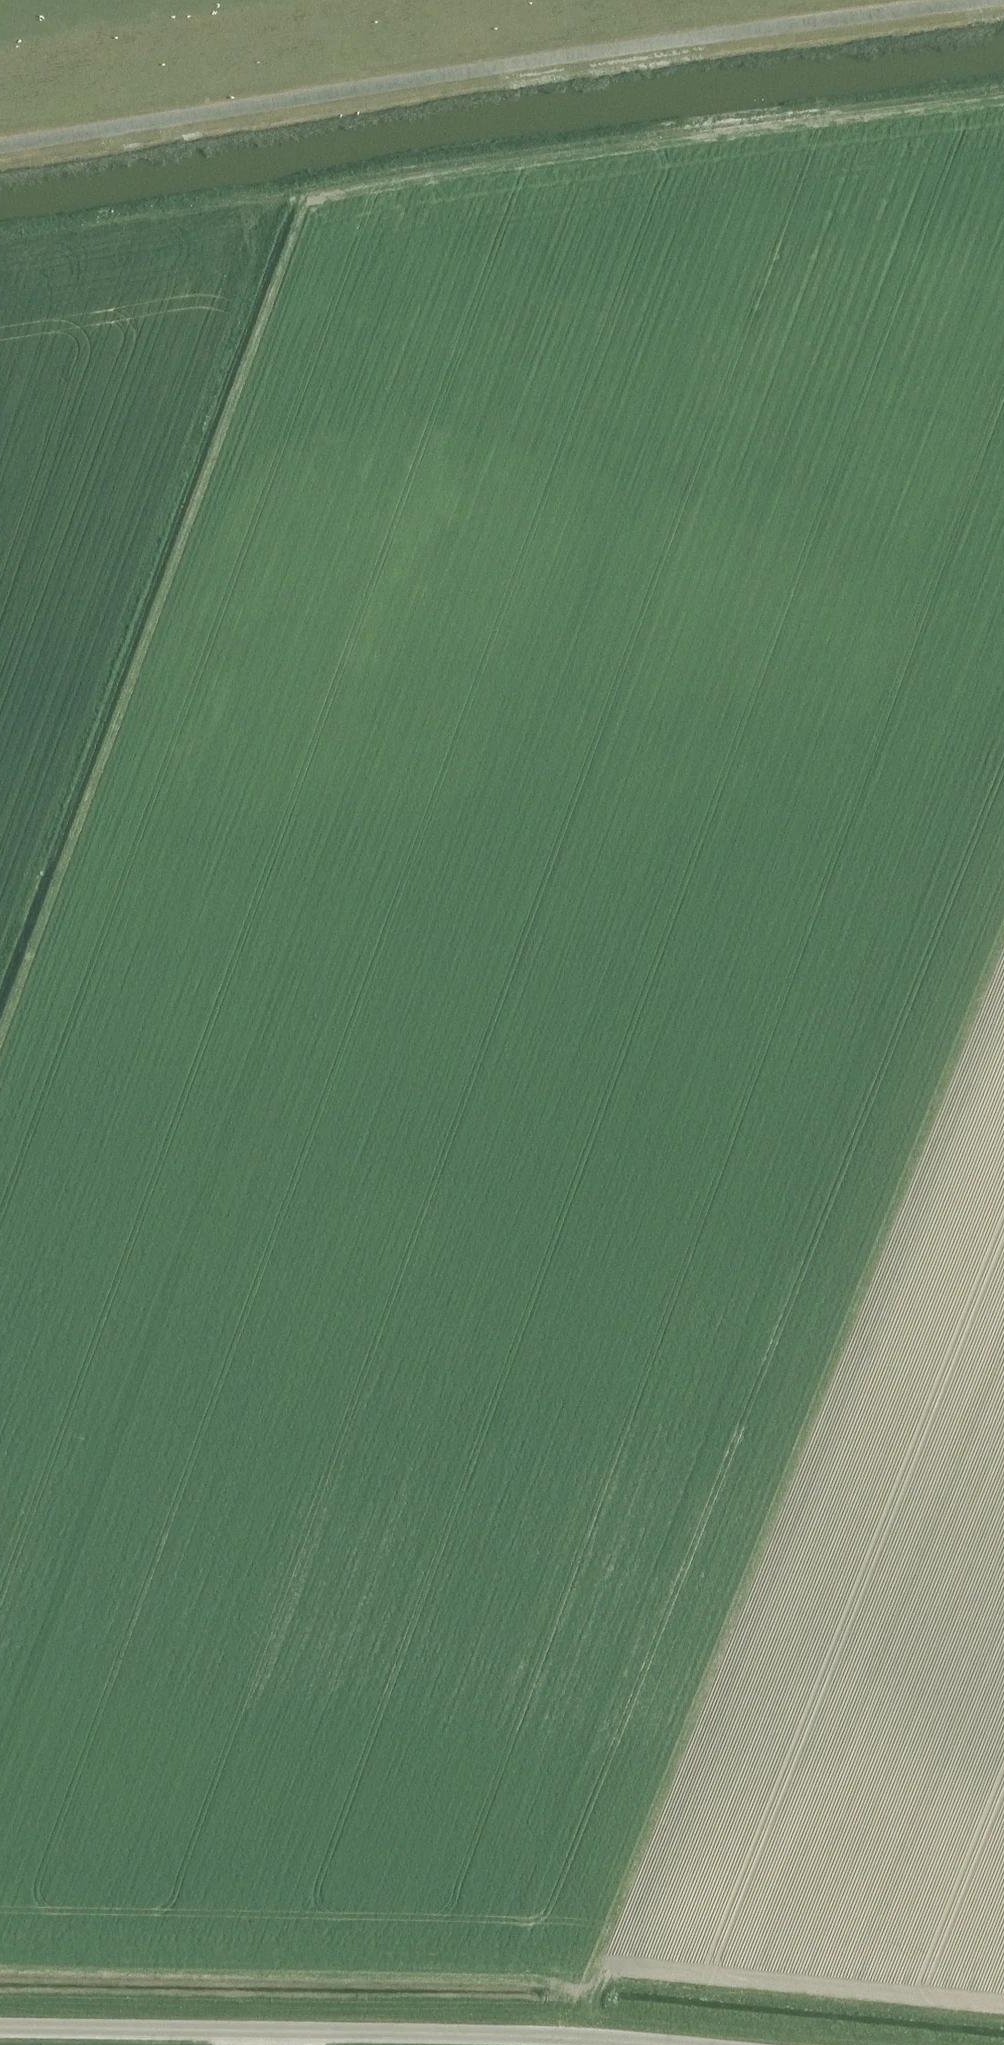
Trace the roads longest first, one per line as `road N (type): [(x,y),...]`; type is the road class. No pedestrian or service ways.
road 1 (unclassified): [(662,2044),(0,2025)]

